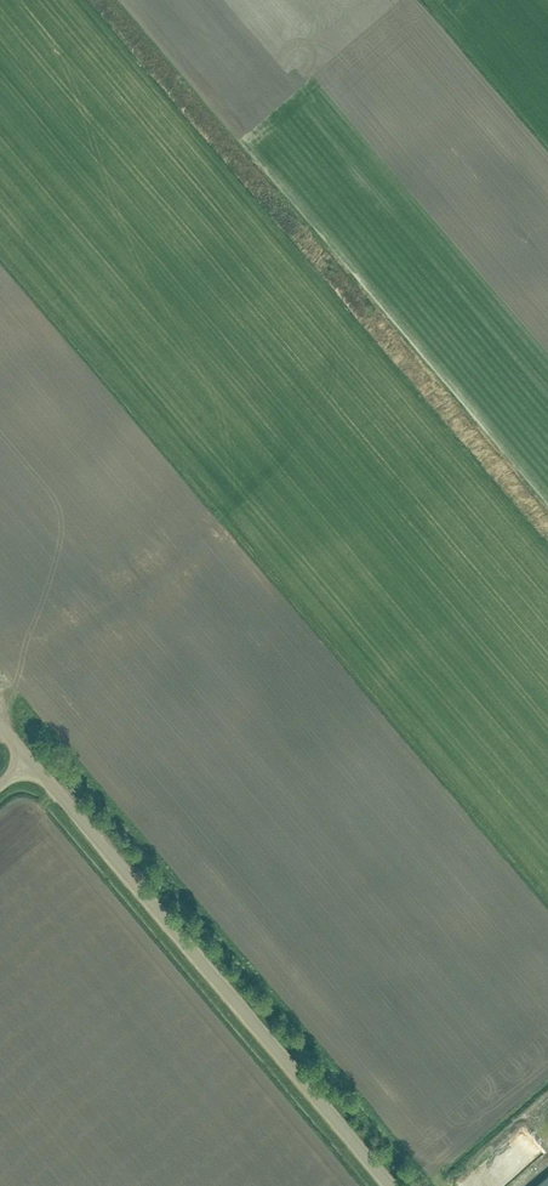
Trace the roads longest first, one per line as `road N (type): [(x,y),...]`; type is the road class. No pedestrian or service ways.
road 1 (tertiary): [(390,1185),(29,760)]

